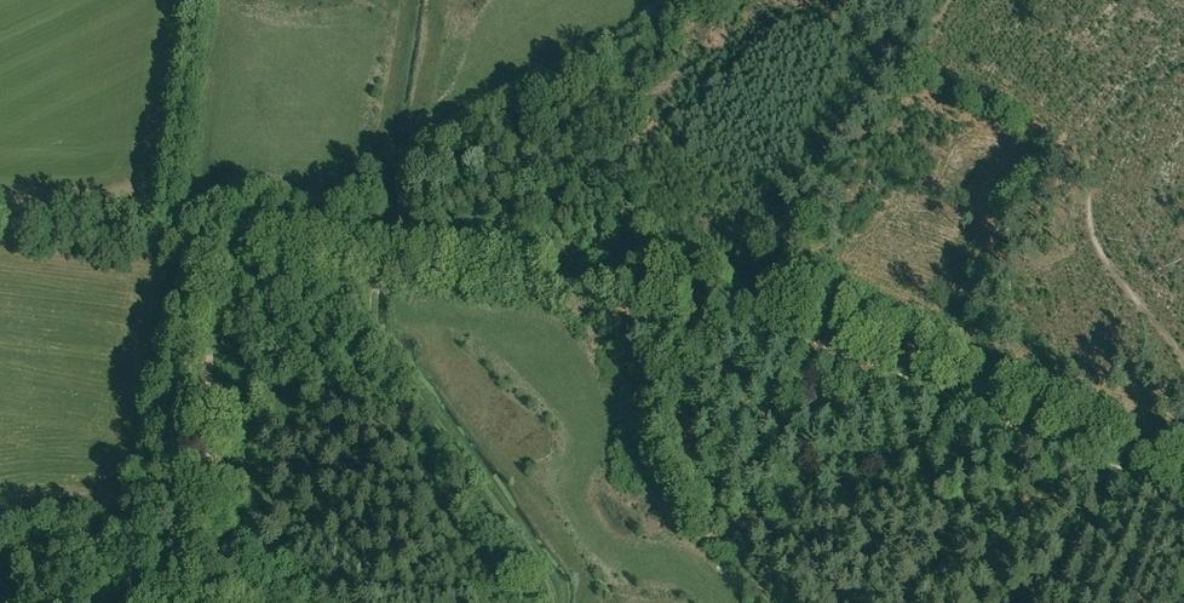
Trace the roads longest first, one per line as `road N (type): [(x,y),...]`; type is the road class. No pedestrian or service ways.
road 1 (track): [(1183,471),(819,317),(769,306)]
road 2 (track): [(769,306),(381,260)]
road 3 (track): [(213,242),(207,410),(217,602)]
road 4 (track): [(169,238),(200,0)]
road 5 (track): [(169,238),(0,218)]
road 6 (track): [(381,260),(213,242)]

